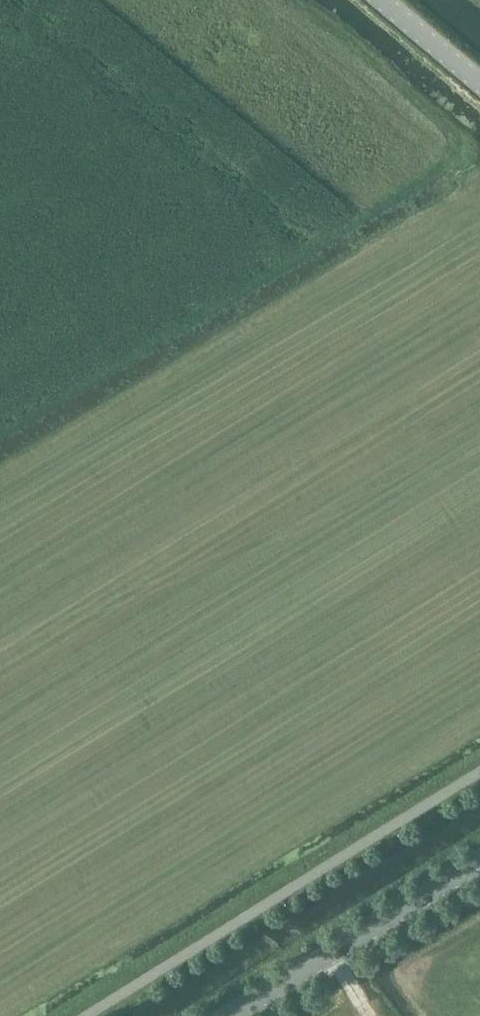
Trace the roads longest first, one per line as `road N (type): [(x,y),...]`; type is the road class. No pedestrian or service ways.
road 1 (tertiary): [(229,1015),(479,867)]
road 2 (tertiary): [(479,82),(386,0)]

